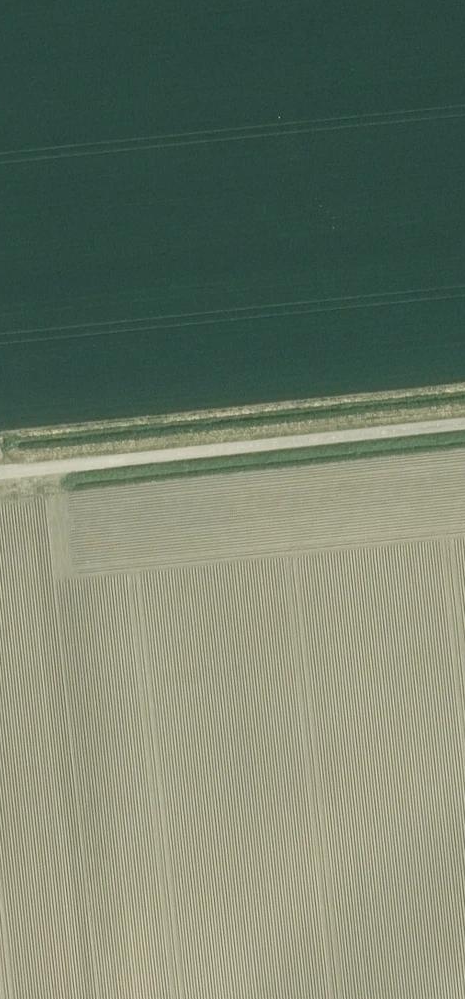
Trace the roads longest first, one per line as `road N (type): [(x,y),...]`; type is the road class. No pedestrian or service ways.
road 1 (unclassified): [(0,474),(464,427)]

